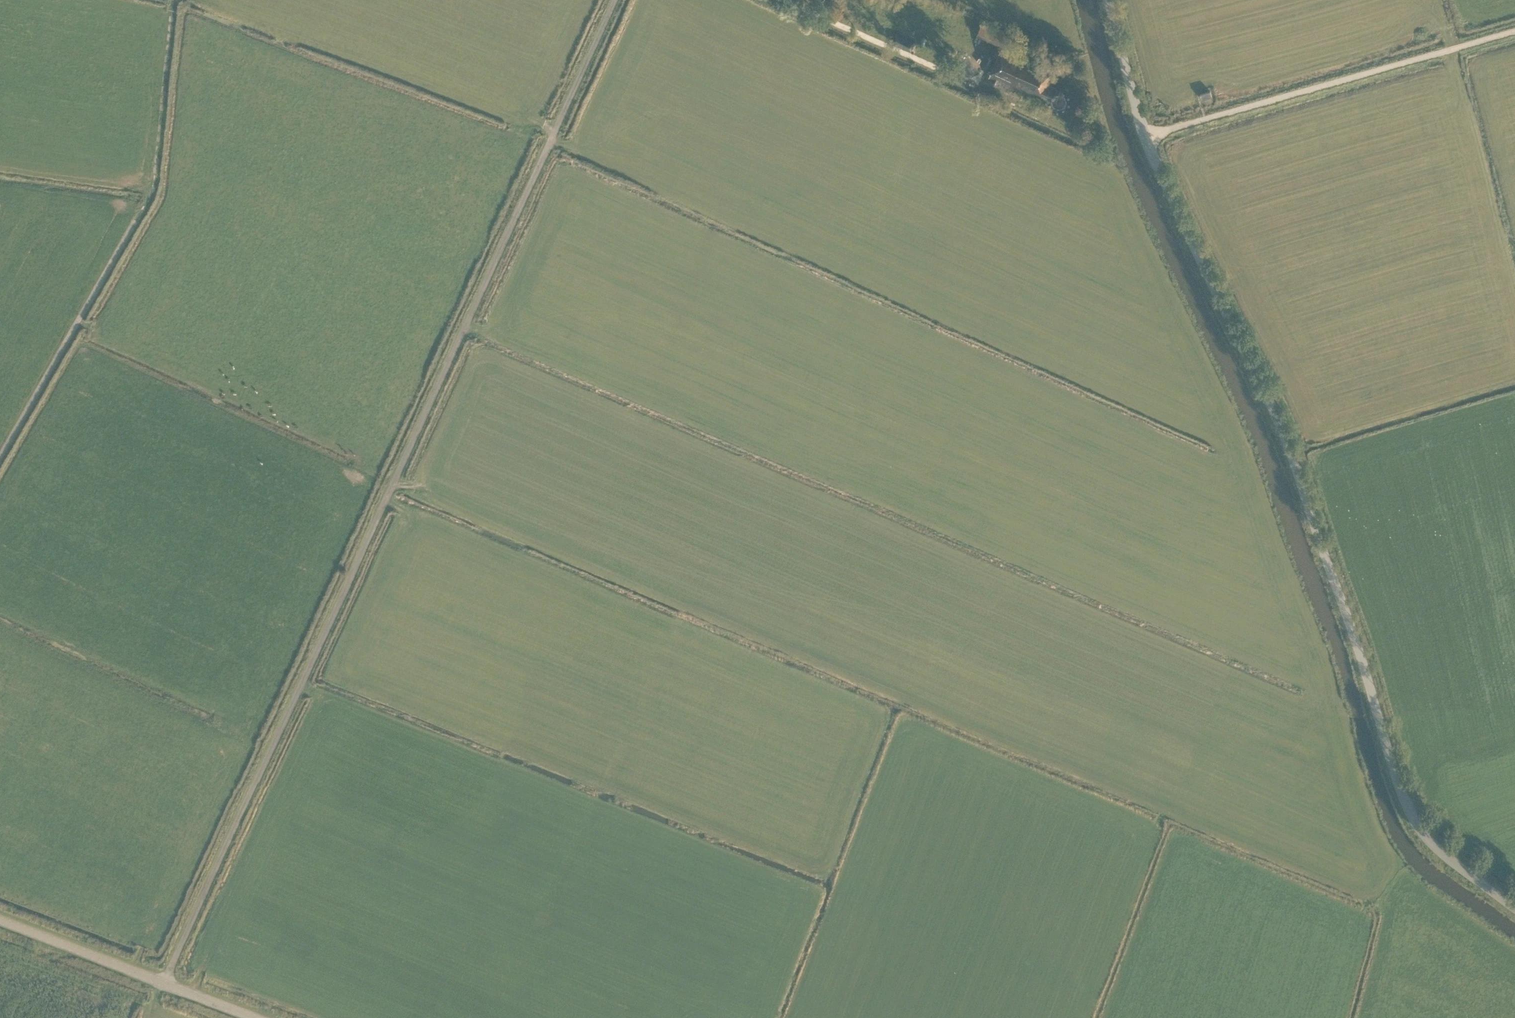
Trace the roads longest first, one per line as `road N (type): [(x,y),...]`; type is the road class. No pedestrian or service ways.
road 1 (track): [(164,983),(617,0)]
road 2 (tertiary): [(1514,910),(1443,855),(1407,808),(1296,467),(1146,139),(1109,0)]
road 3 (track): [(786,0),(1062,122)]
road 4 (tertiary): [(251,1017),(0,921)]

